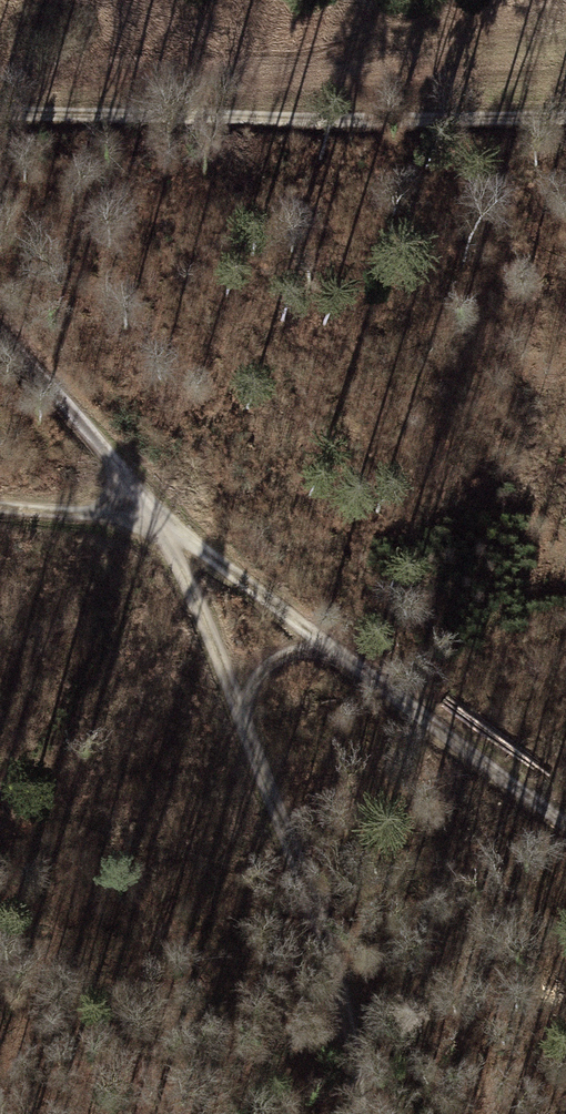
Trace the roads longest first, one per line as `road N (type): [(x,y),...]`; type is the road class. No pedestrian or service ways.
road 1 (track): [(0,340),(158,524),(565,822)]
road 2 (track): [(362,1113),(352,1032),(312,899),(158,524)]
road 3 (track): [(565,117),(0,109)]
road 4 (track): [(246,744),(265,669),(288,654),(350,664)]
road 5 (track): [(0,508),(158,524)]

